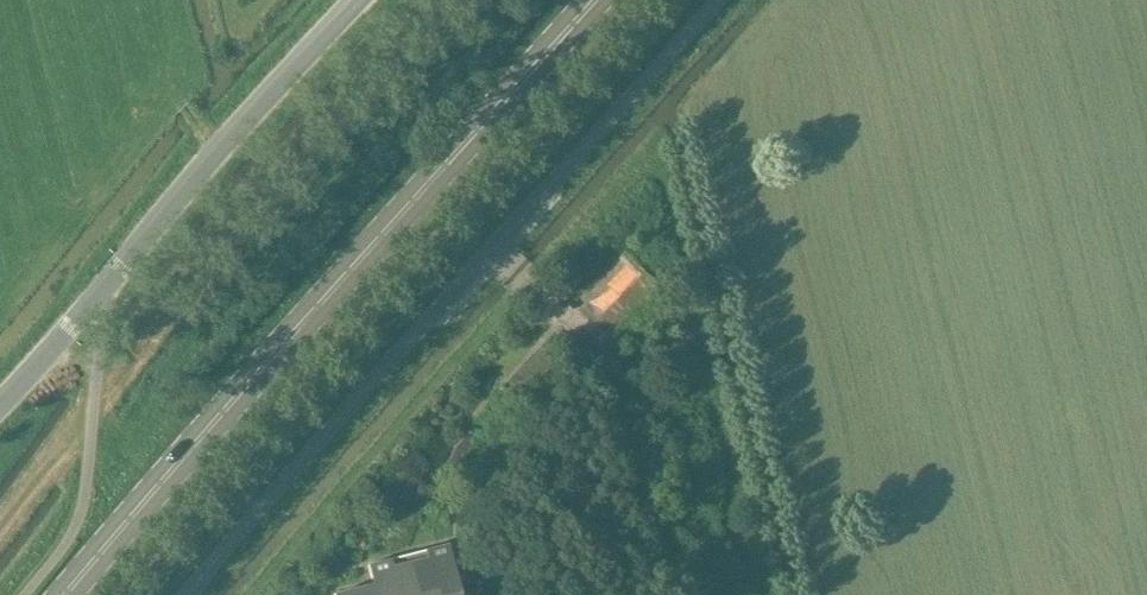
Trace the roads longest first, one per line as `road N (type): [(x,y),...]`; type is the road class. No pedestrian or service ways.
road 1 (primary): [(67,594),(597,0)]
road 2 (unclassified): [(188,594),(714,0)]
road 3 (tertiary): [(0,403),(356,0)]

